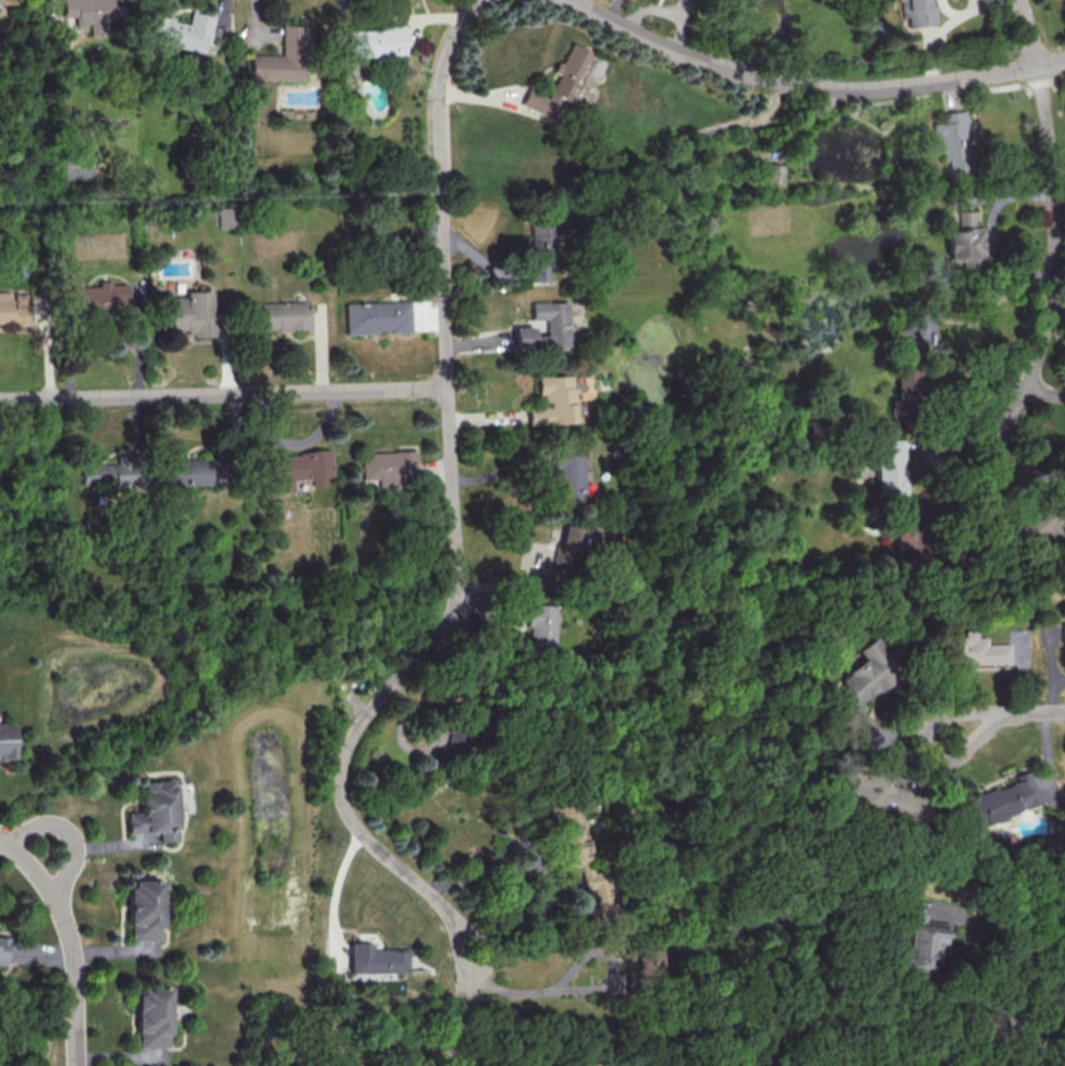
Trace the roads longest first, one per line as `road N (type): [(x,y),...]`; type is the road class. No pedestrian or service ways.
road 1 (residential): [(470,951),(452,917),(352,825),(340,806),(339,775),(369,708),(452,615),(436,99),(470,0)]
road 2 (residential): [(1037,64),(888,87),(748,78),(573,0)]
road 3 (residential): [(975,513),(1048,335),(1056,217),(1037,64)]
road 4 (residential): [(448,387),(0,398)]
road 5 (residential): [(81,1065),(69,924),(33,868),(0,841)]
road 6 (residential): [(1064,711),(1004,713),(943,737)]

